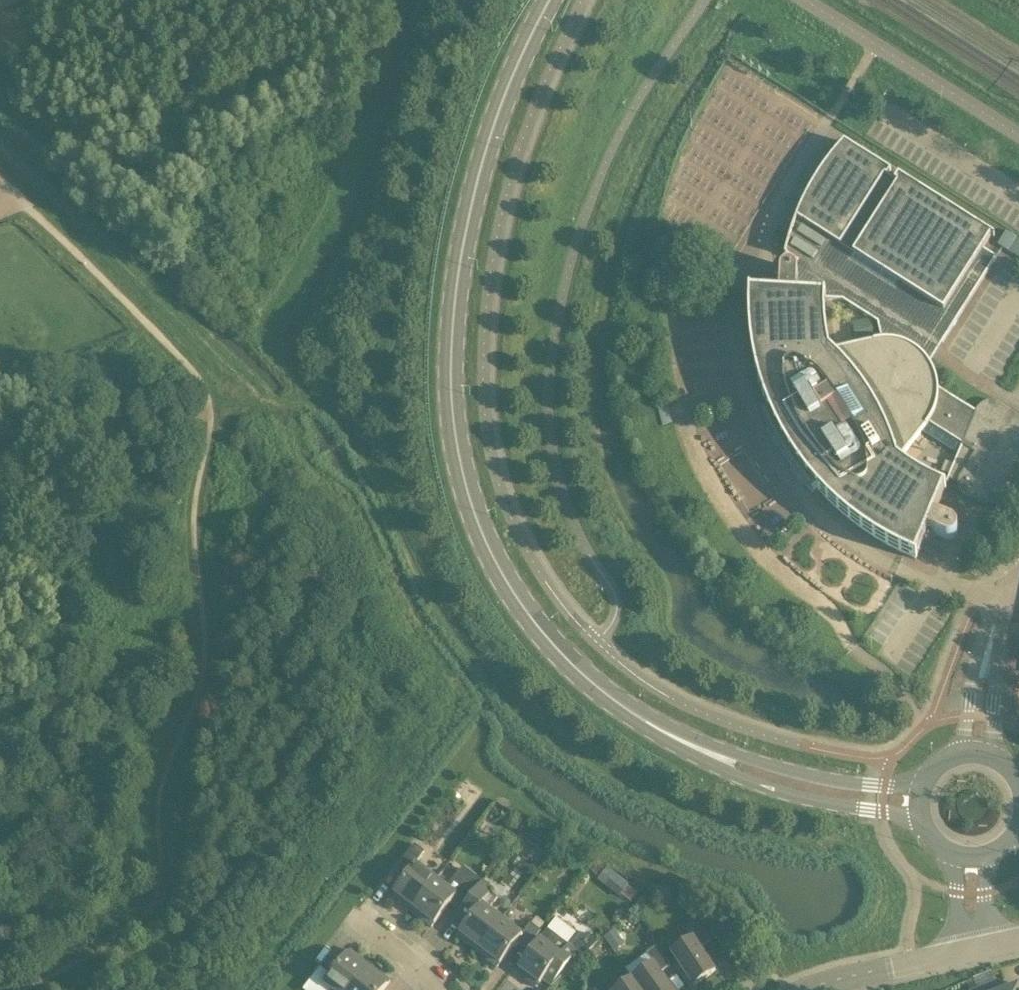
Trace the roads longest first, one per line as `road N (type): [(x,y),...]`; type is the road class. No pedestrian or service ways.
road 1 (tertiary): [(917,802),(780,784),(682,745),(591,682),(549,640),(489,550),(452,414),(453,319),(483,158),(550,0)]
road 2 (unclassified): [(1018,135),(807,0)]
road 3 (residential): [(1018,573),(999,601),(975,751)]

